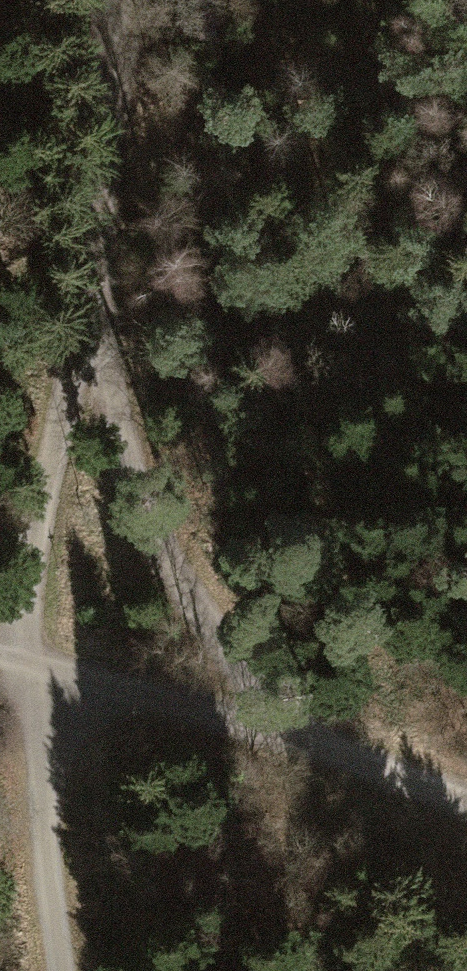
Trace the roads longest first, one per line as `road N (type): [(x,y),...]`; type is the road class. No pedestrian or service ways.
road 1 (track): [(111,0),(123,40),(86,295),(15,662)]
road 2 (track): [(86,295),(130,467),(166,558),(257,684),(321,749)]
road 3 (track): [(15,662),(321,749),(466,804)]
road 4 (track): [(63,970),(44,824),(61,675)]

